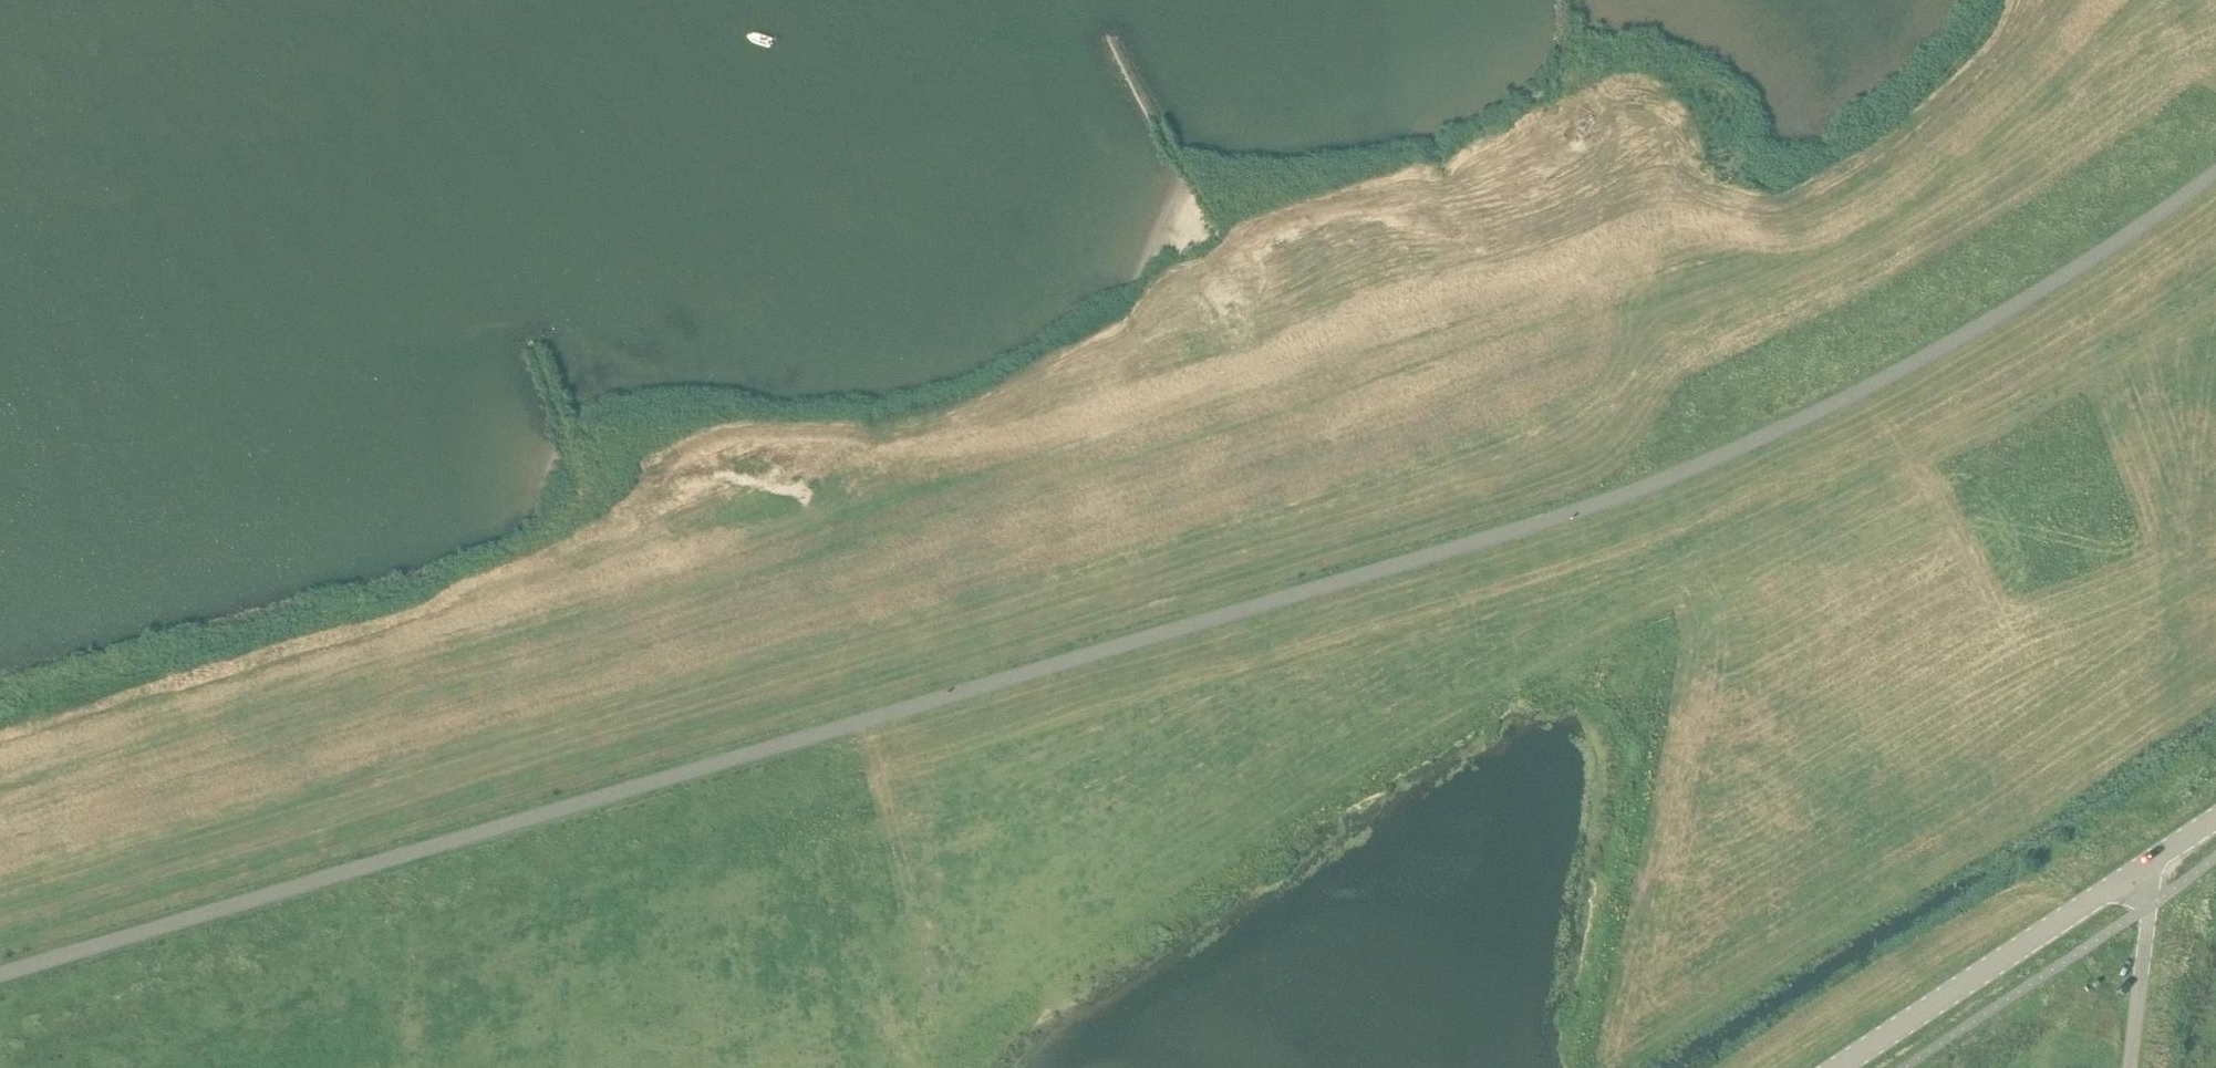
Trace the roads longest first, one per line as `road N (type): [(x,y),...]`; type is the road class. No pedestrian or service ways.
road 1 (secondary): [(2215,819),(1834,1067)]

